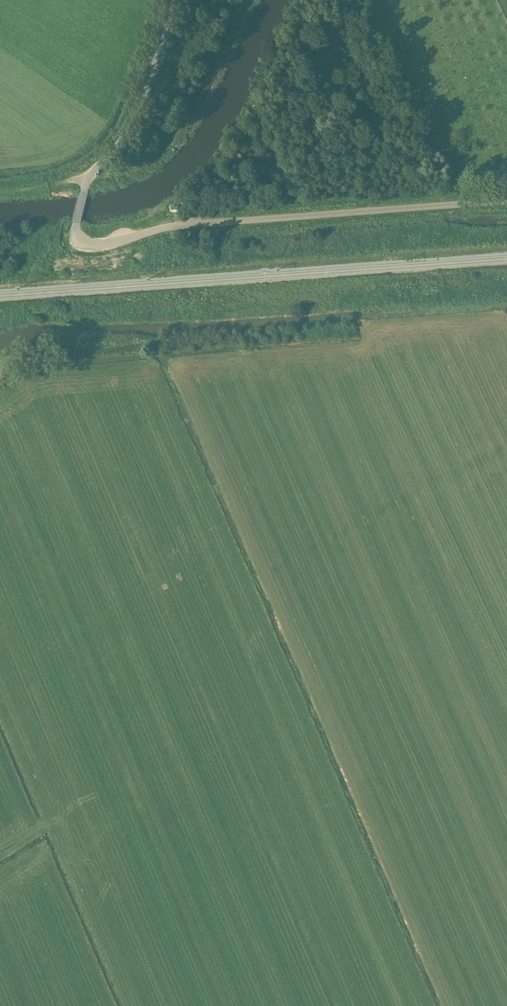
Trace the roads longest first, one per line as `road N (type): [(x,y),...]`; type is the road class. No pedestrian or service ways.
road 1 (unclassified): [(76,226),(88,245),(115,246),(195,221),(506,206)]
road 2 (track): [(0,365),(47,344),(244,338),(248,364)]
road 3 (unclassified): [(76,226),(88,178),(144,97),(171,0)]

